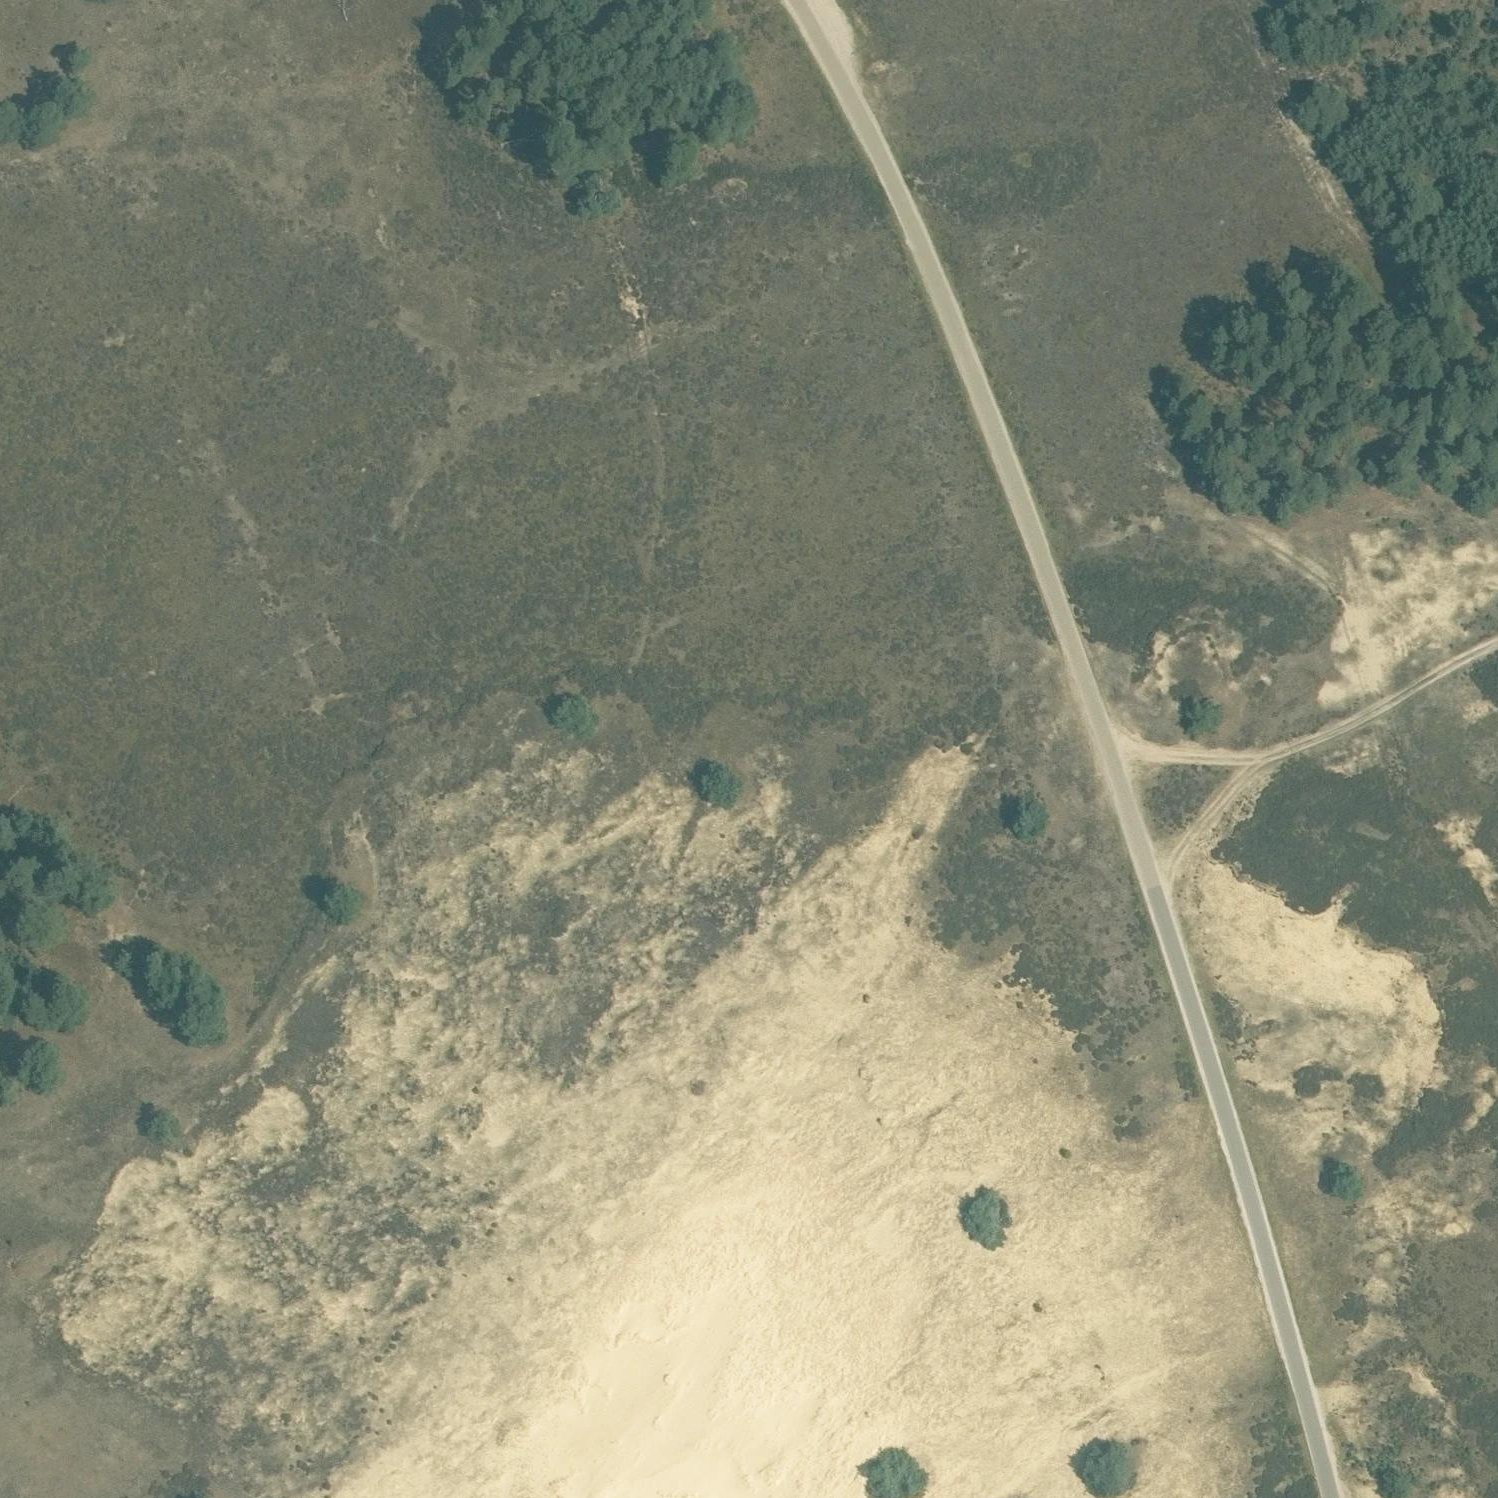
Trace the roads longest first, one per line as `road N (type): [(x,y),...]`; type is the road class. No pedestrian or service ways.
road 1 (unclassified): [(1329,1497),(1205,1057),(1058,608),(918,242),(794,0)]
road 2 (track): [(1149,882),(1215,790),(1497,645)]
road 3 (track): [(1101,734),(1133,756),(1283,757)]

